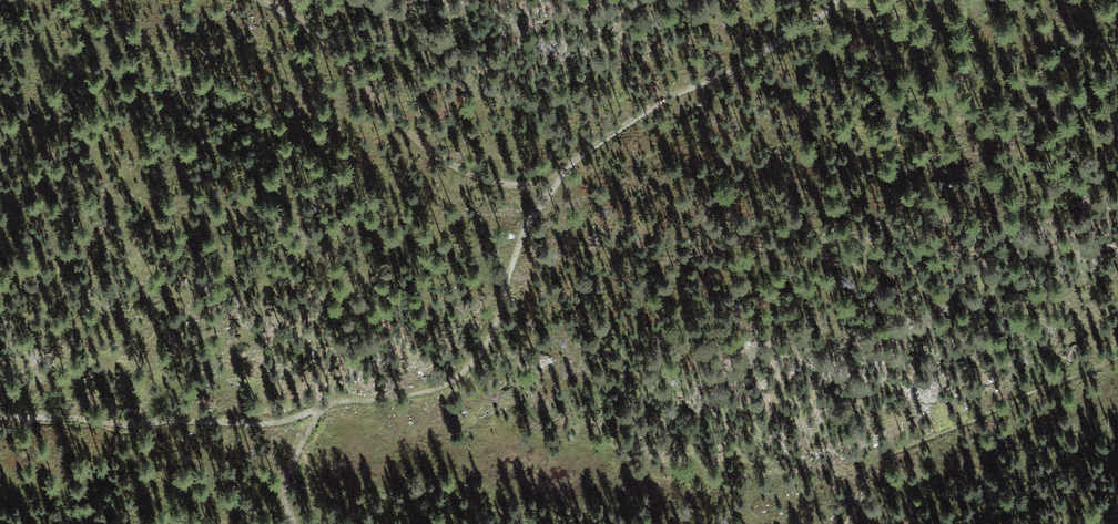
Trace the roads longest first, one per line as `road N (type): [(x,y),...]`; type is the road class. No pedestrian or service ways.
road 1 (track): [(838,0),(739,67),(662,102),(576,158),(526,228),(485,347),(440,388),(334,404),(280,422),(0,418)]
road 2 (track): [(557,180),(492,182),(439,158),(353,71),(259,0)]
road 3 (track): [(322,409),(284,483),(298,523)]

